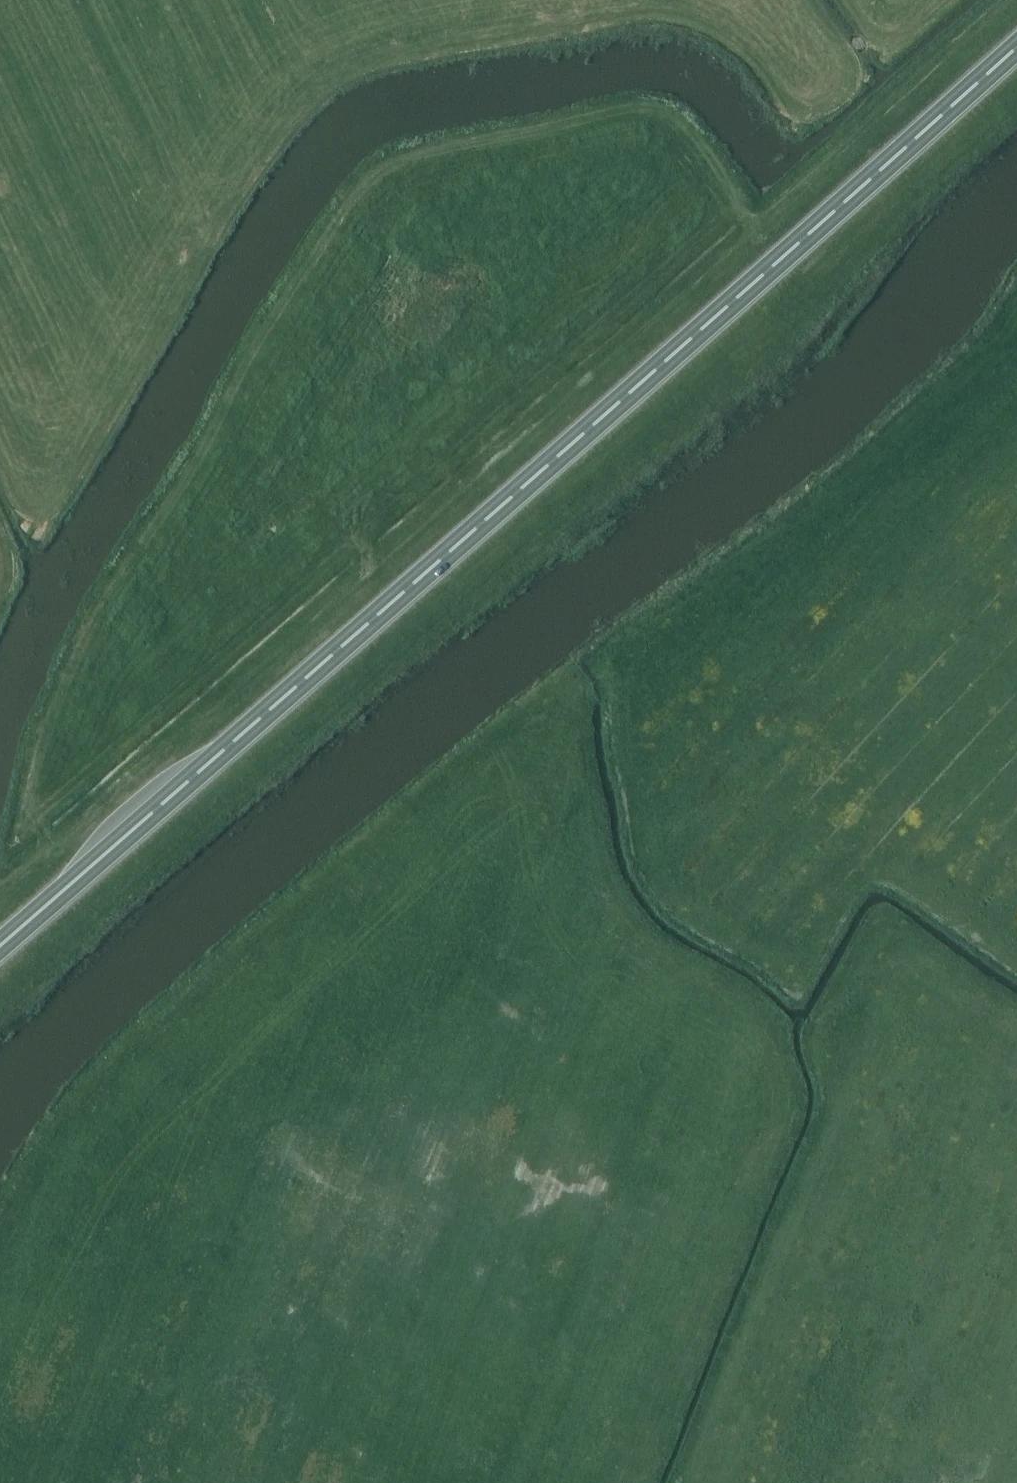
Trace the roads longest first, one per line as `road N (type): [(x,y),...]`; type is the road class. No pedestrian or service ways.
road 1 (trunk): [(0,945),(1016,39)]

